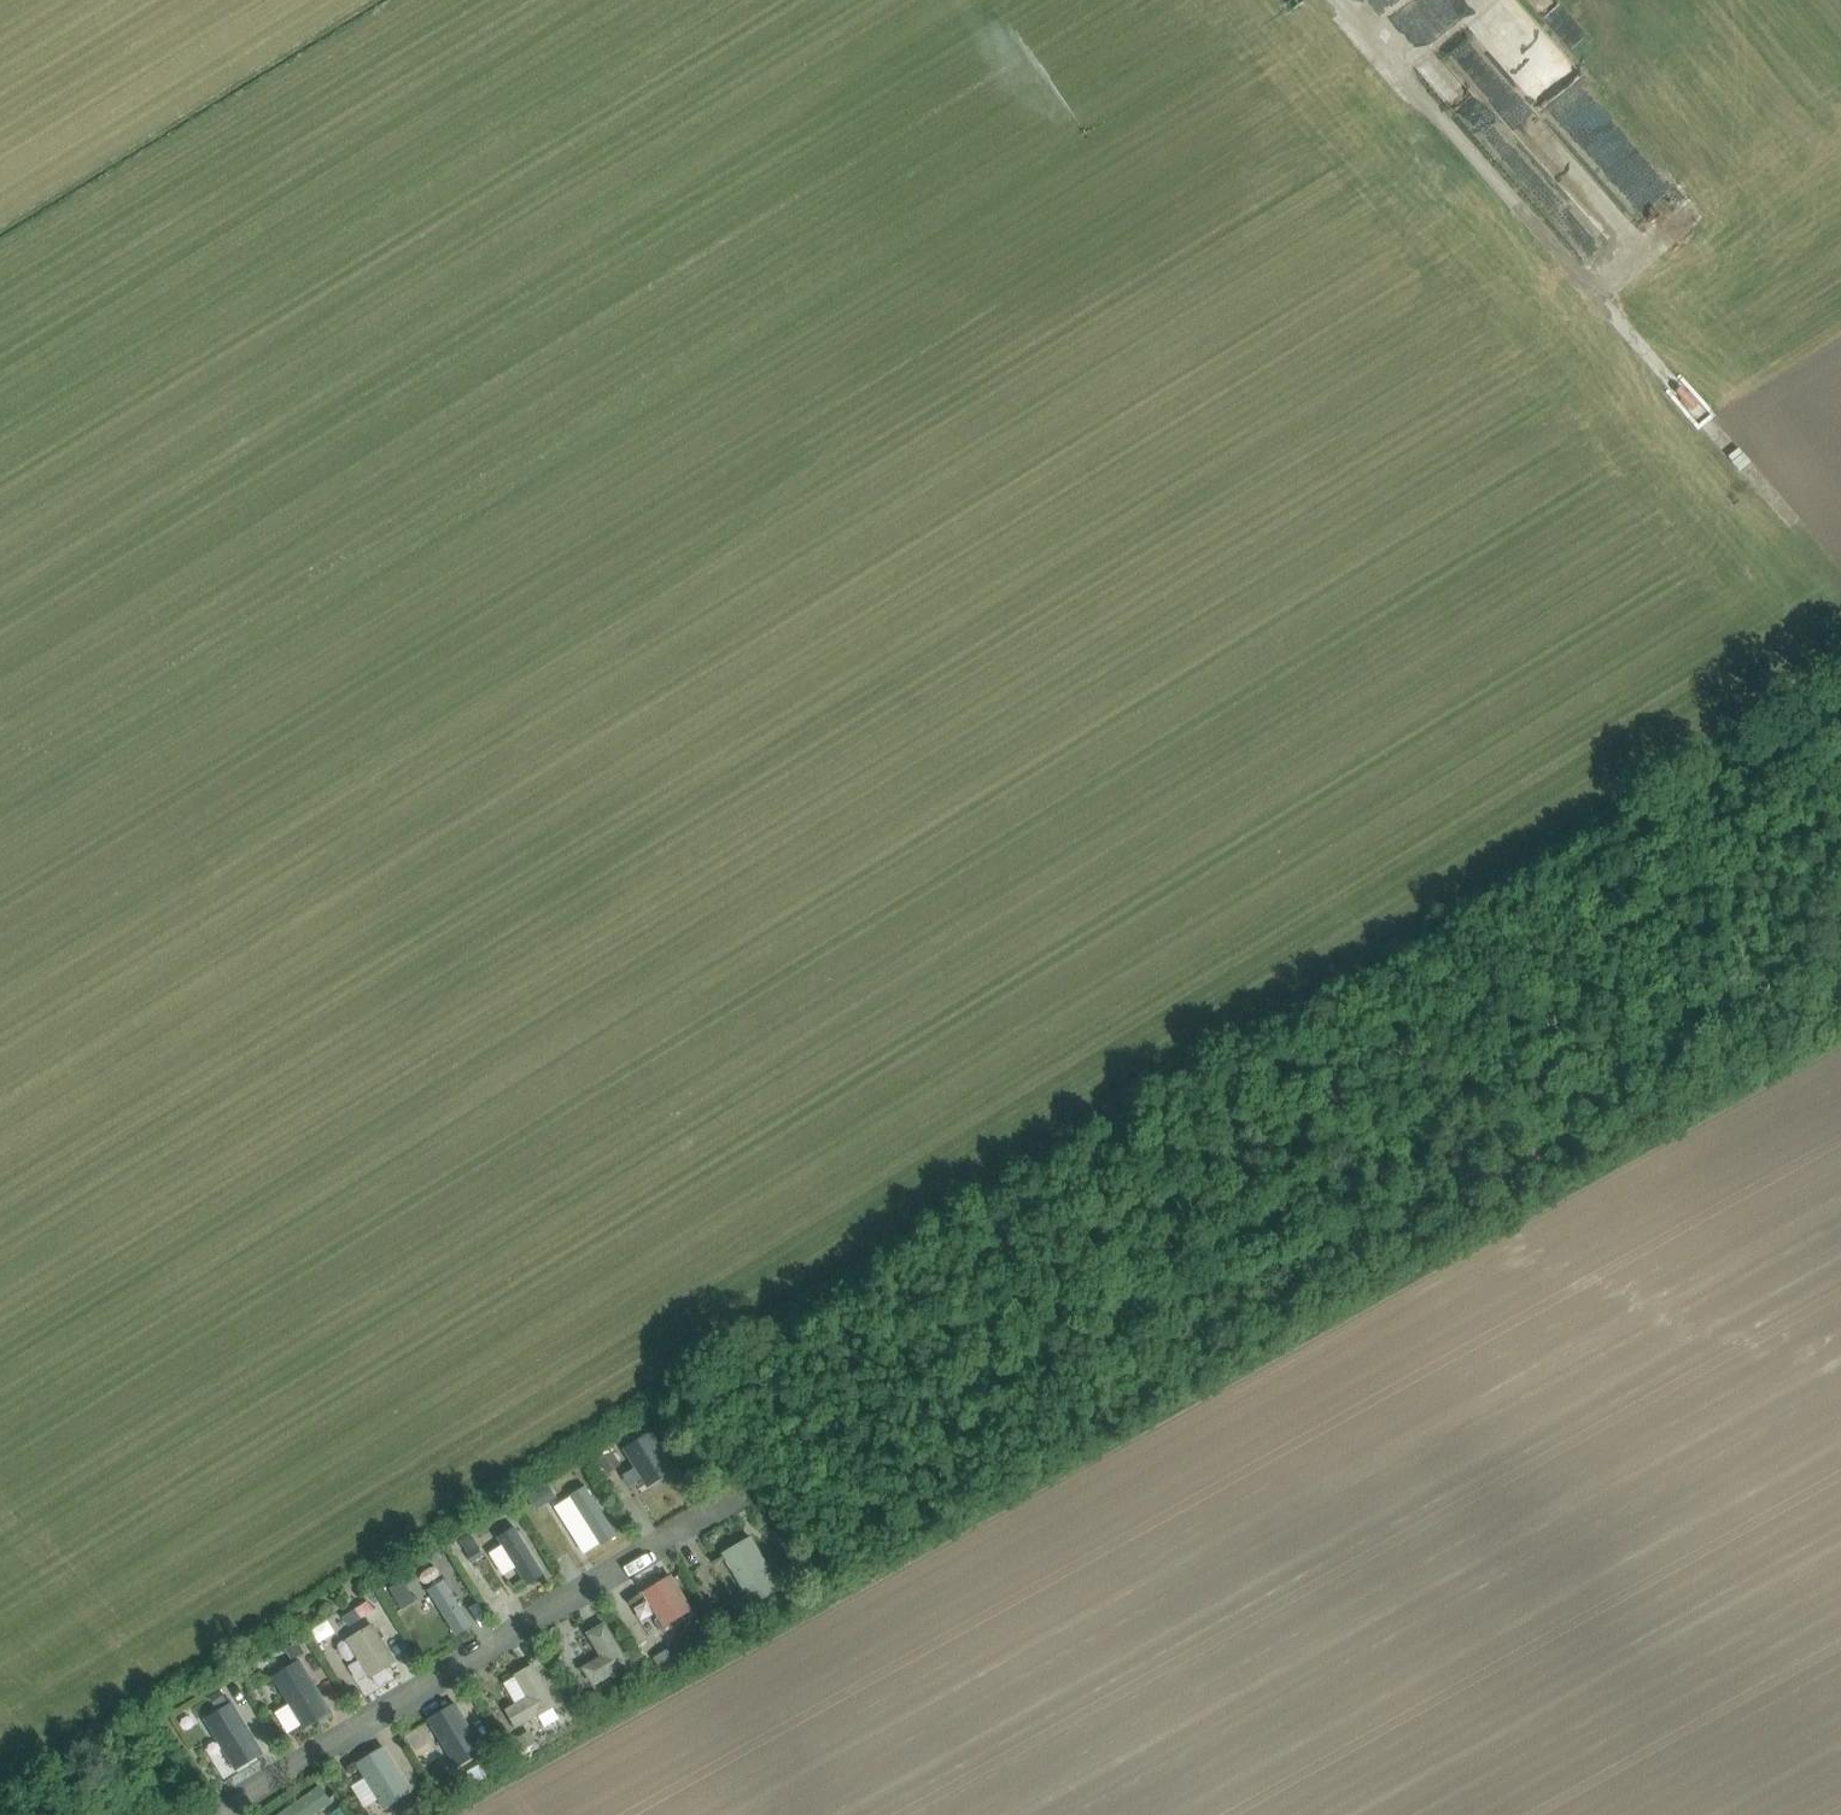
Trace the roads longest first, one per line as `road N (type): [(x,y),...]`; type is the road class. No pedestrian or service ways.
road 1 (track): [(1344,0),(1840,572)]

